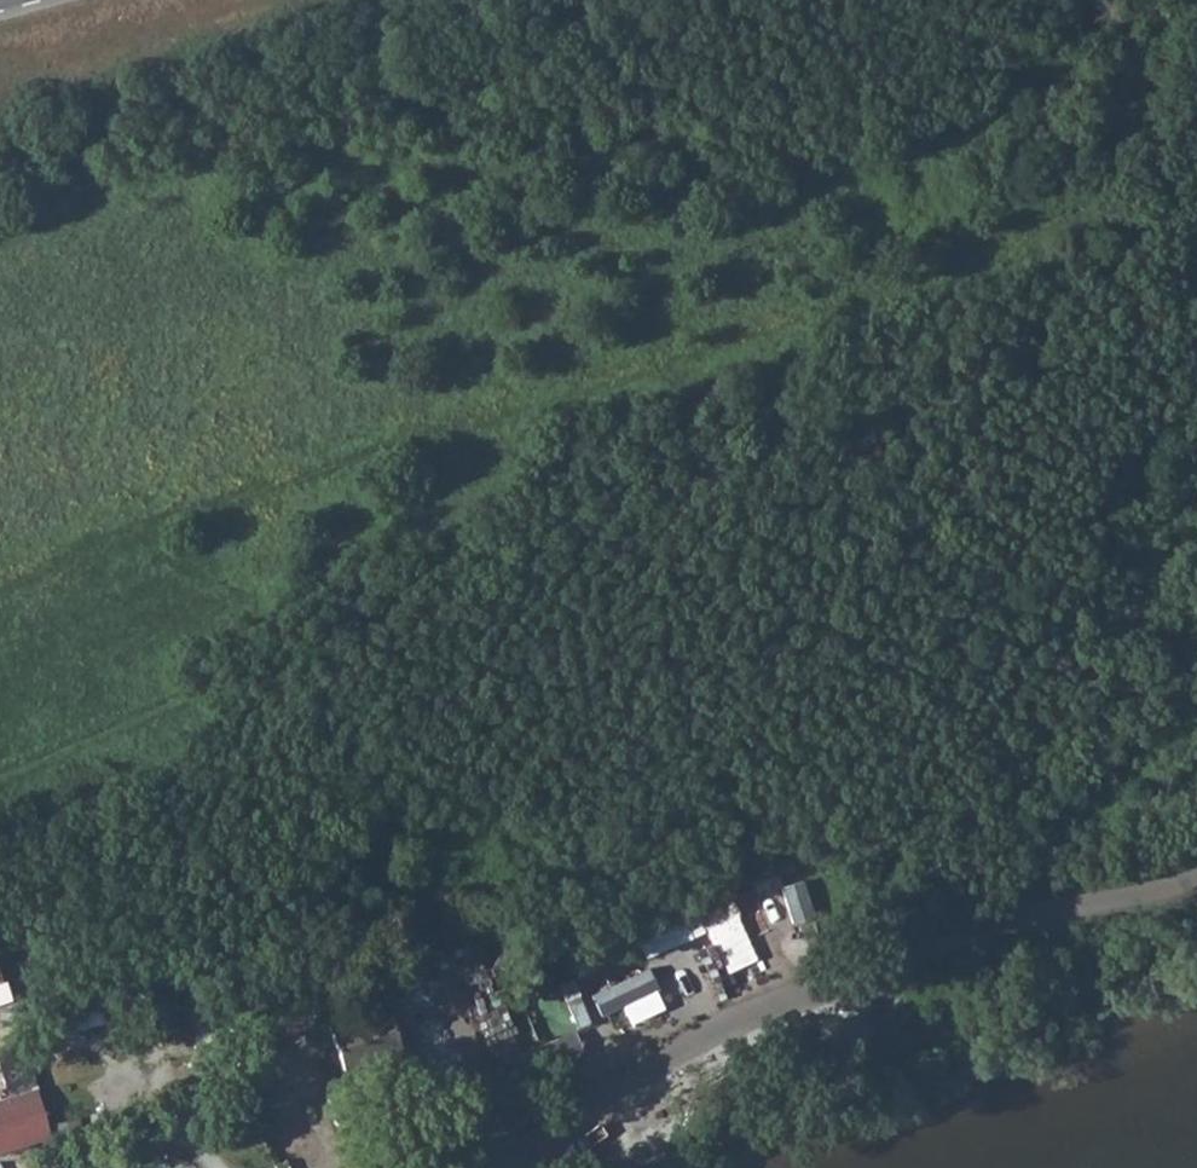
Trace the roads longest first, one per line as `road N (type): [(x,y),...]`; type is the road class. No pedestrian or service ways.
road 1 (residential): [(489,1167),(776,988),(945,942)]

